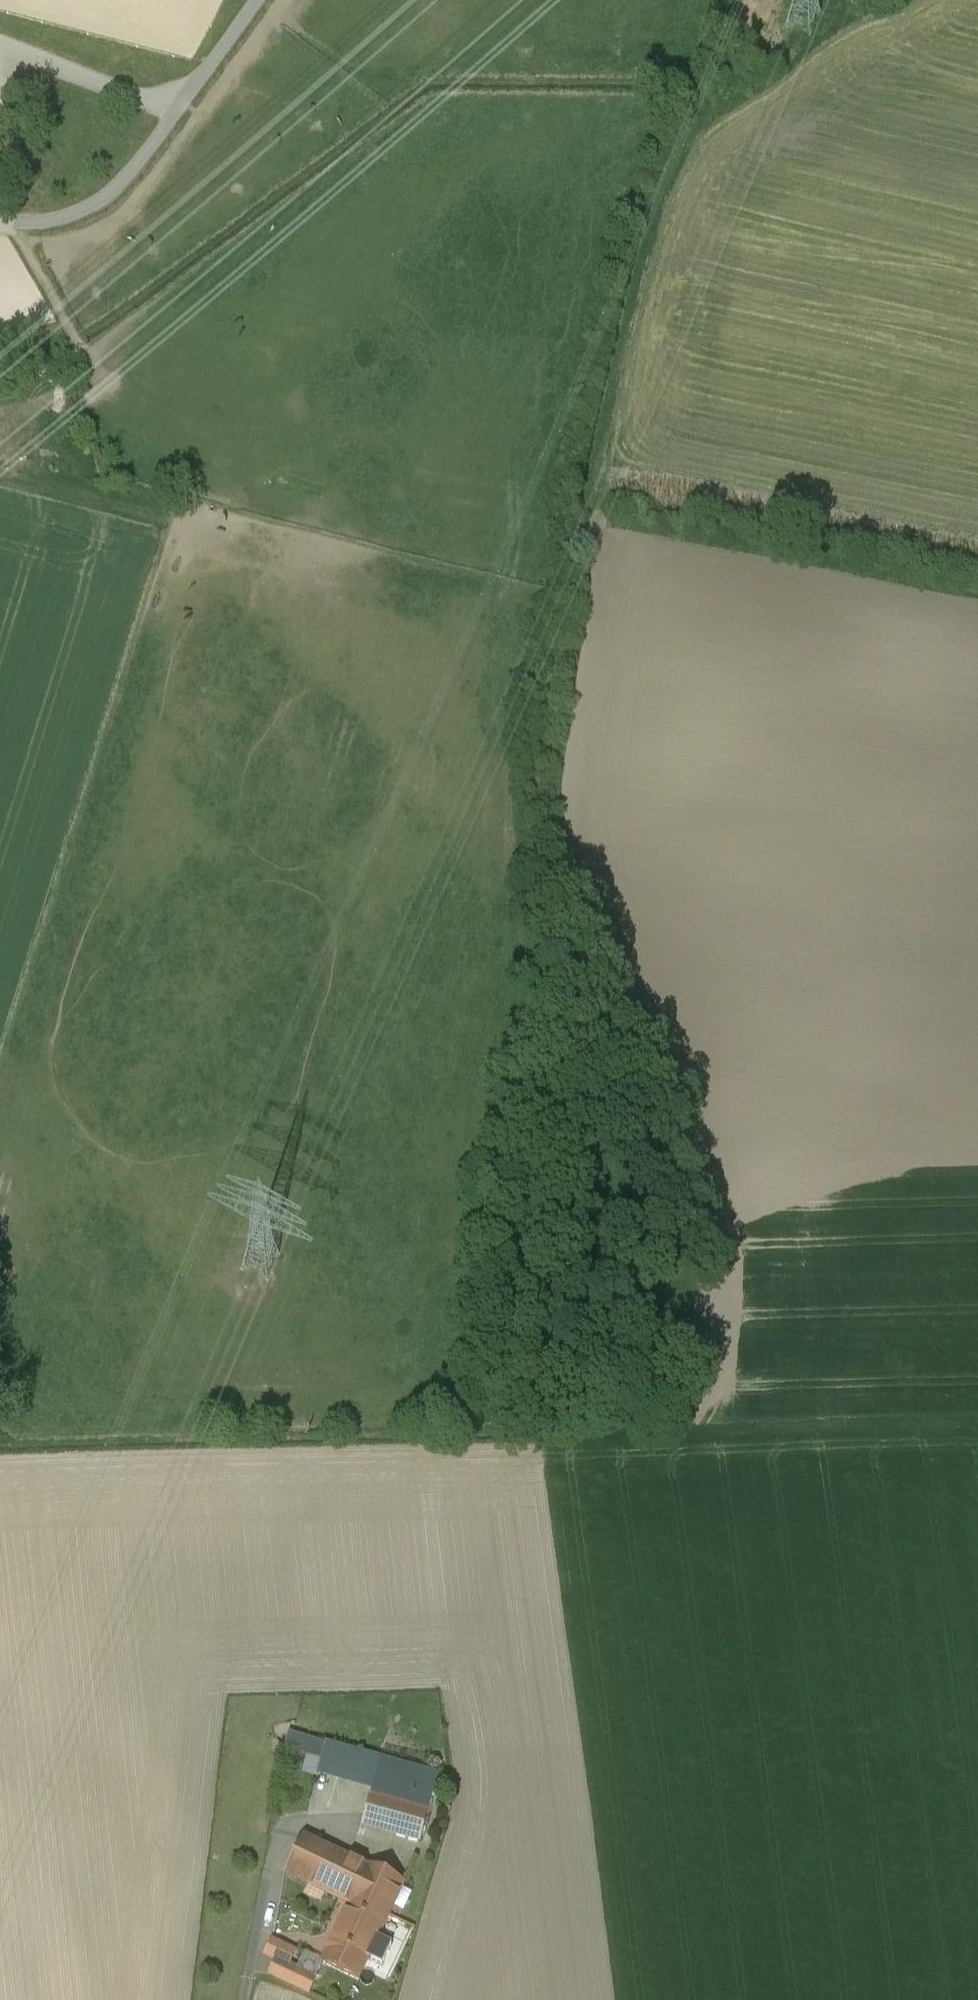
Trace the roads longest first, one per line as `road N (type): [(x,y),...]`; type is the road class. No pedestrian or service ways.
road 1 (unclassified): [(252,0),(149,141),(89,196),(26,219)]
road 2 (unclassified): [(249,1999),(286,1825)]

